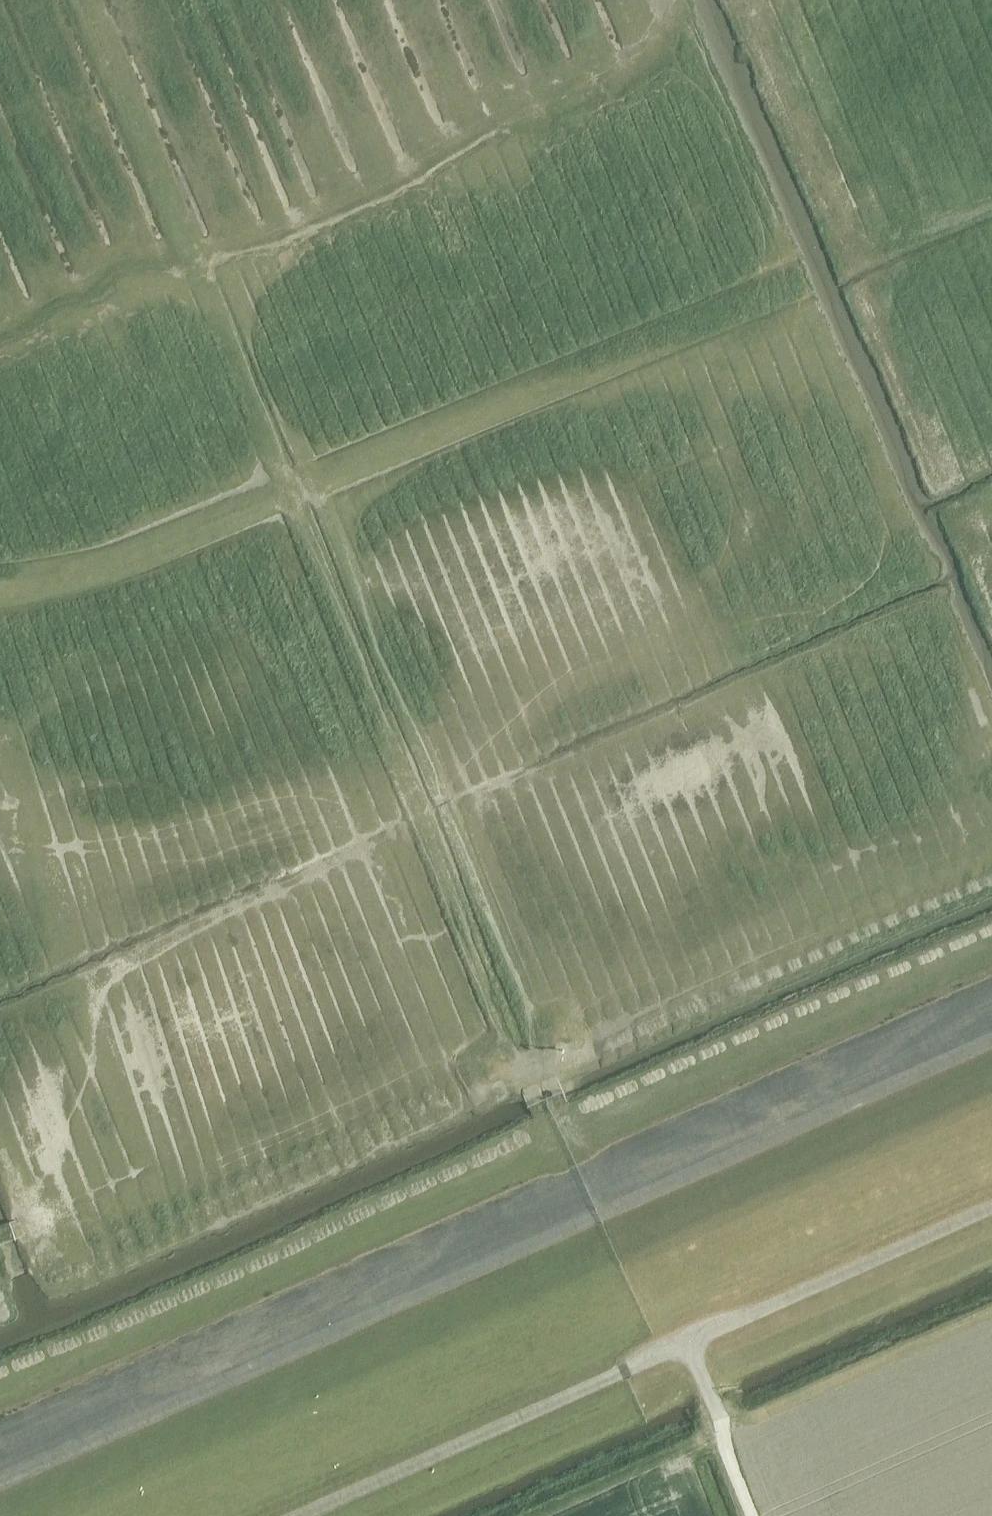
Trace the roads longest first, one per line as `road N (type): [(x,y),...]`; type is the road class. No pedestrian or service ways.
road 1 (track): [(0,1479),(991,1038)]

